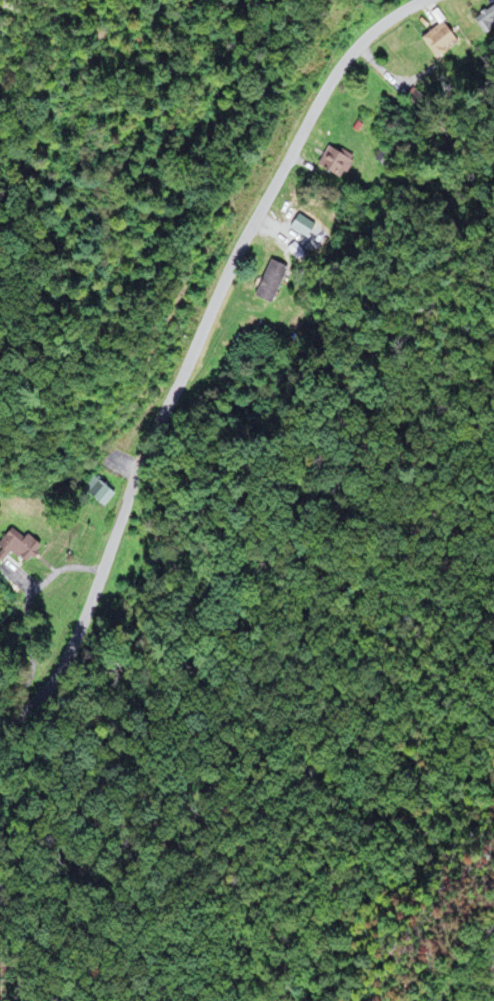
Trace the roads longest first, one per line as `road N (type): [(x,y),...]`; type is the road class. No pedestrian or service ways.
road 1 (residential): [(0,731),(48,684),(73,641),(167,398),(290,146),(359,41),(417,0)]

